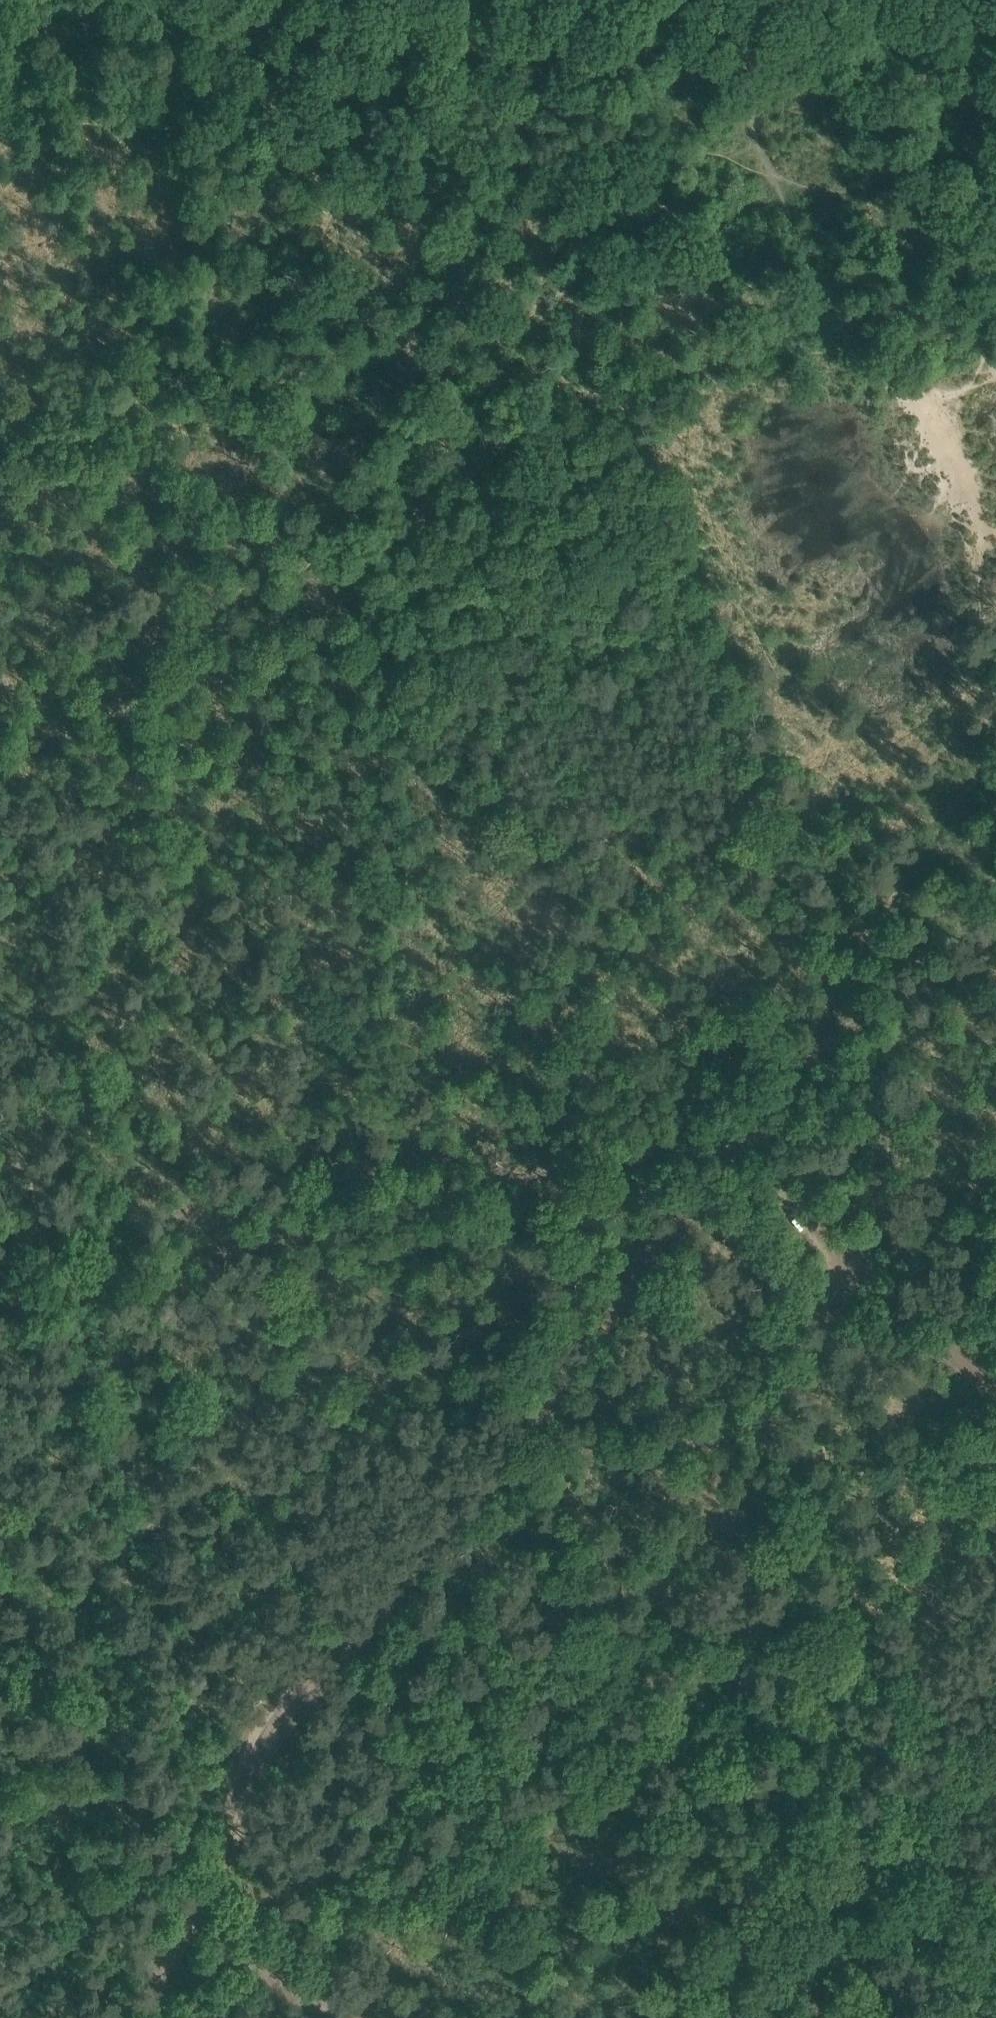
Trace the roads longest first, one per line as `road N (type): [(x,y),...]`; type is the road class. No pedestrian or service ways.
road 1 (track): [(730,1106),(837,1263),(873,1300),(995,1390)]
road 2 (track): [(307,2017),(174,1931)]

